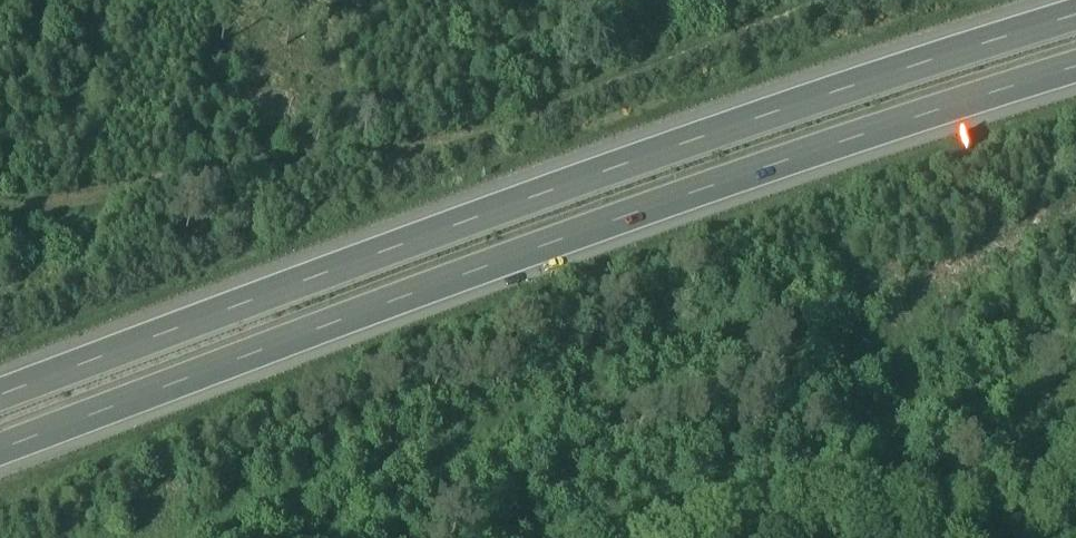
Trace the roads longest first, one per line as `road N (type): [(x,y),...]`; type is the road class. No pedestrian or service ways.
road 1 (motorway): [(0,450),(553,242),(1075,63)]
road 2 (motorway): [(1075,11),(455,226),(0,398)]
road 3 (track): [(828,0),(460,144),(0,215)]

